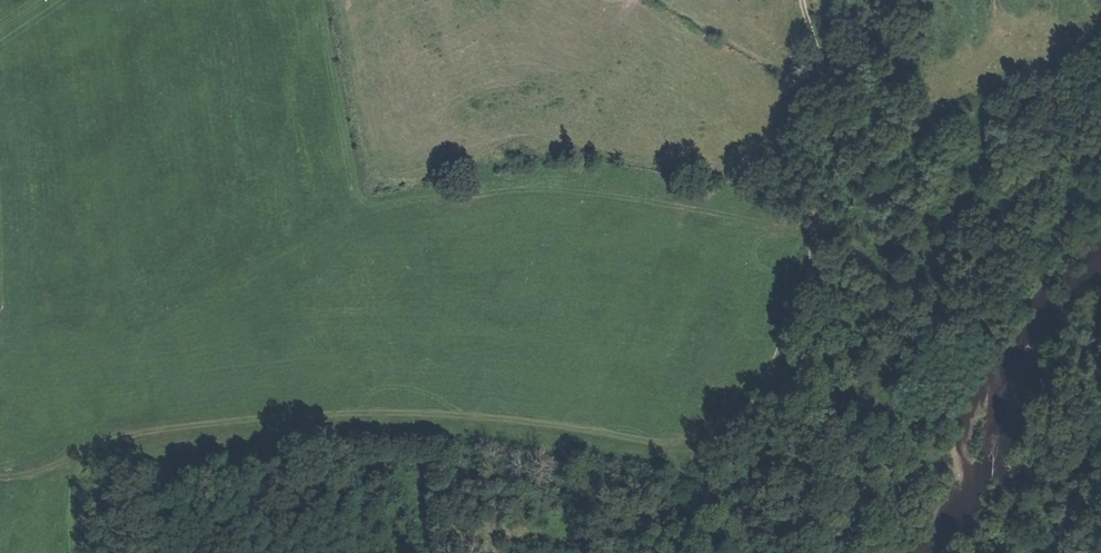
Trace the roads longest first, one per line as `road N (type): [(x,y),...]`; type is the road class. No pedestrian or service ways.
road 1 (track): [(0,470),(128,445),(304,426),(427,424),(642,442),(682,430),(803,293),(836,146),(836,86),(811,0)]
road 2 (track): [(682,430),(623,519),(576,536),(494,539),(470,551)]
road 3 (track): [(97,452),(0,548)]

